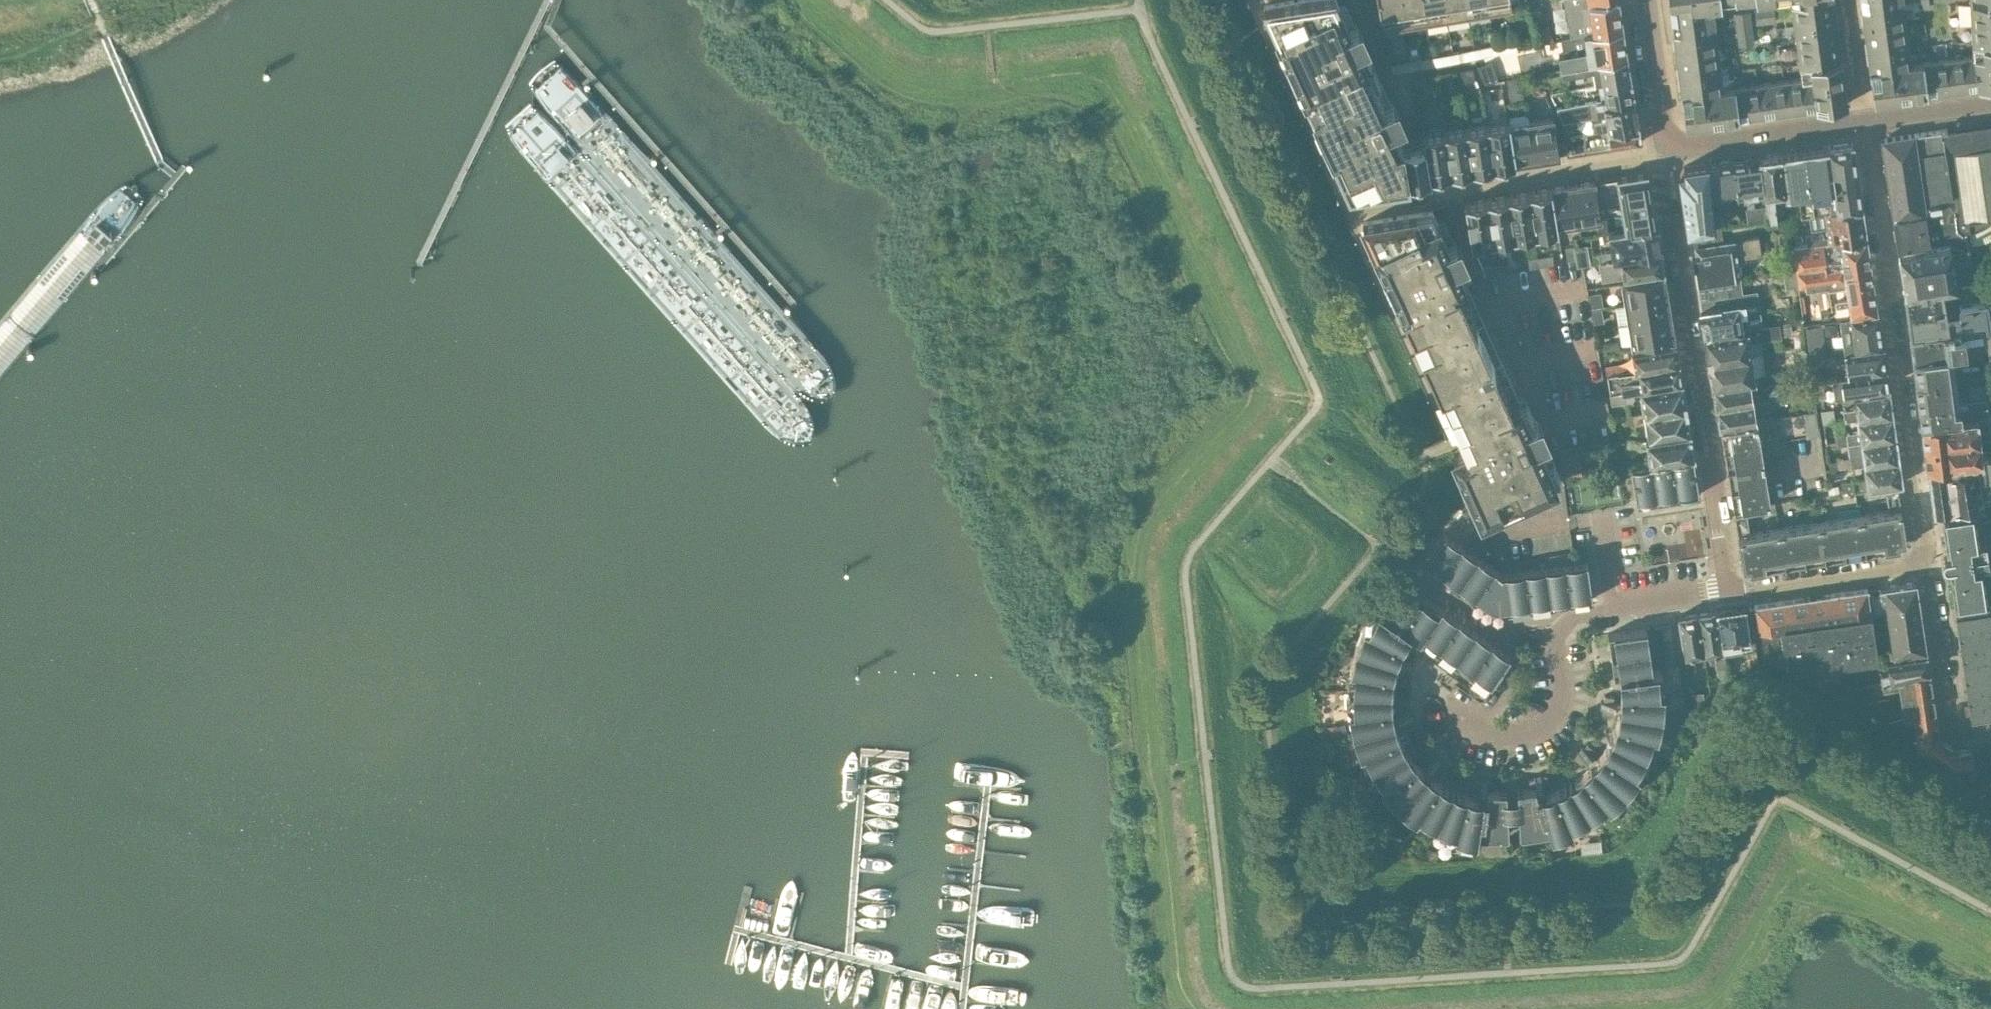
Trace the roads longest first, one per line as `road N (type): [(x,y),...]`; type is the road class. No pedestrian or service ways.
road 1 (residential): [(1674,141),(1658,175),(1687,289),(1679,308),(1686,347),(1699,358),(1727,589)]
road 2 (residential): [(1923,565),(1866,122)]
road 3 (residential): [(1452,703),(1479,732),(1529,734),(1559,705),(1557,639),(1566,623),(1628,603),(1727,589)]
road 4 (residential): [(1923,565),(1946,721),(1965,735),(1990,734)]
road 5 (residential): [(1727,589),(1755,592),(1923,565)]
road 6 (residential): [(1674,141),(1866,122)]
road 7 (residential): [(1644,0),(1663,125),(1674,141)]
road 8 (residential): [(1866,122),(1990,104)]

